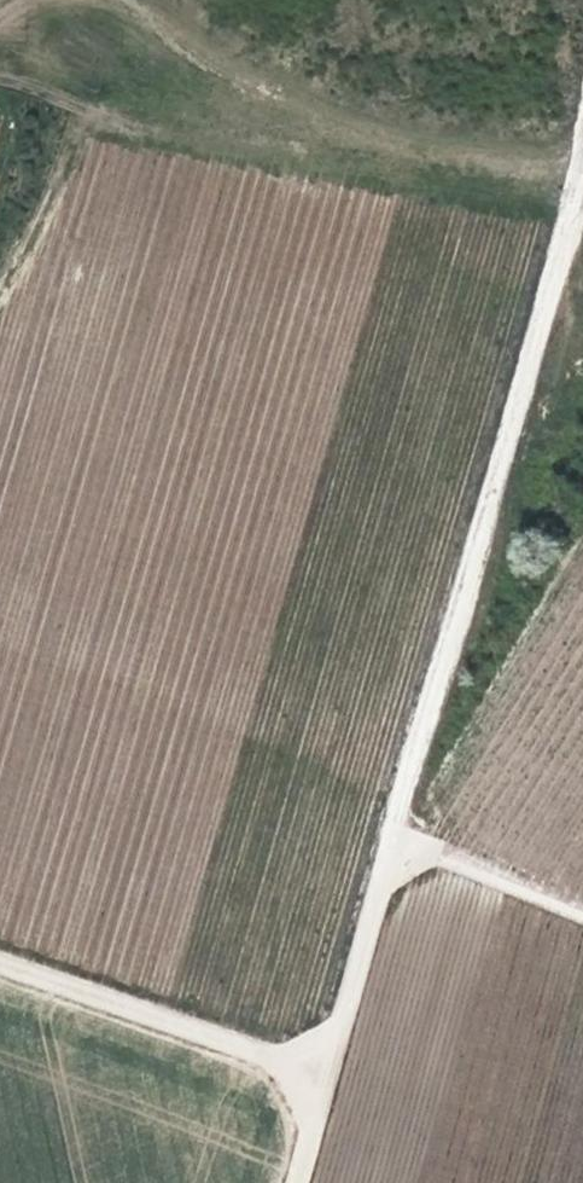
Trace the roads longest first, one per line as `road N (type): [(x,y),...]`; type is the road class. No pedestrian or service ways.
road 1 (track): [(293,1182),(515,388),(582,185)]
road 2 (track): [(89,0),(143,19),(240,92),(407,150),(582,169)]
road 3 (track): [(324,1072),(0,965)]

